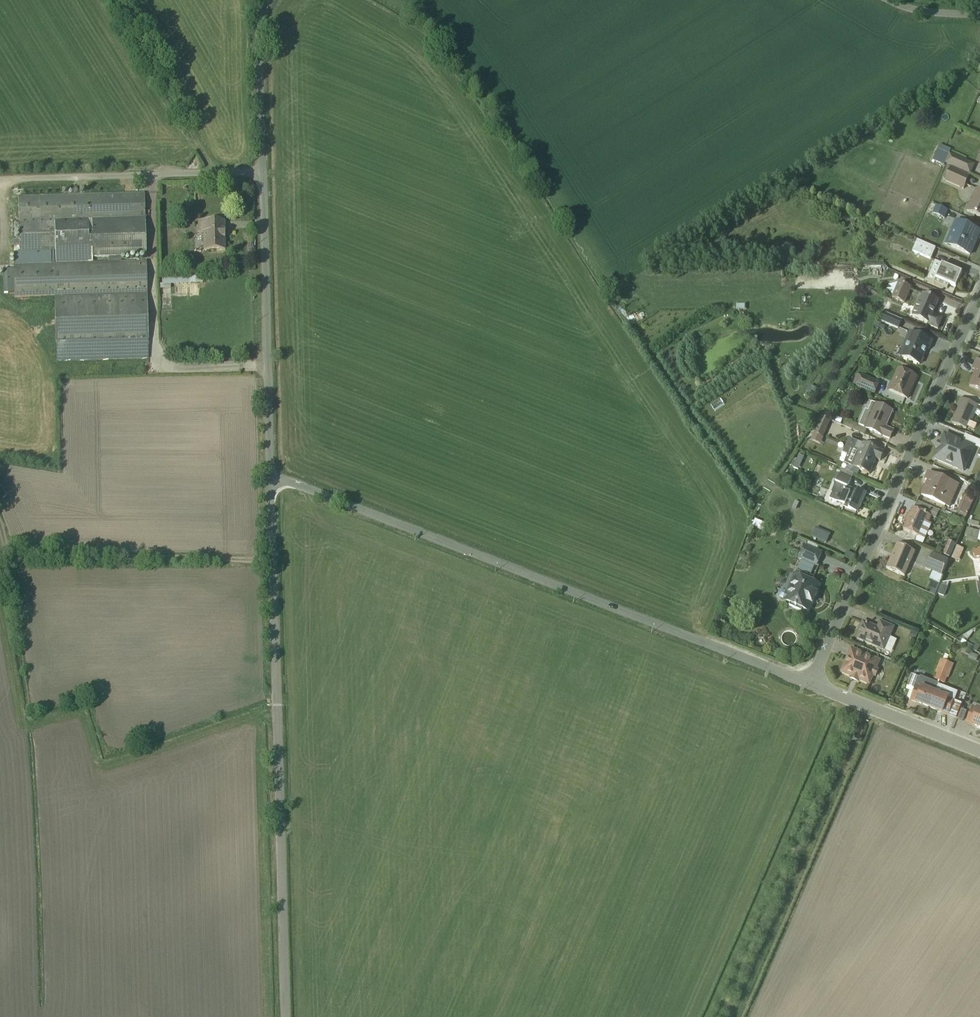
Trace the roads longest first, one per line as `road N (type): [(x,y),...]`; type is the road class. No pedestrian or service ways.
road 1 (unclassified): [(270,473),(286,1016)]
road 2 (unclassified): [(270,473),(702,643)]
road 3 (residential): [(979,291),(810,685)]
road 4 (unclassified): [(263,172),(270,473)]
road 5 (track): [(9,558),(273,561)]
road 6 (unclassified): [(263,172),(21,178)]
road 7 (residential): [(810,685),(979,753)]
road 8 (unclassified): [(269,0),(260,19),(263,172)]

